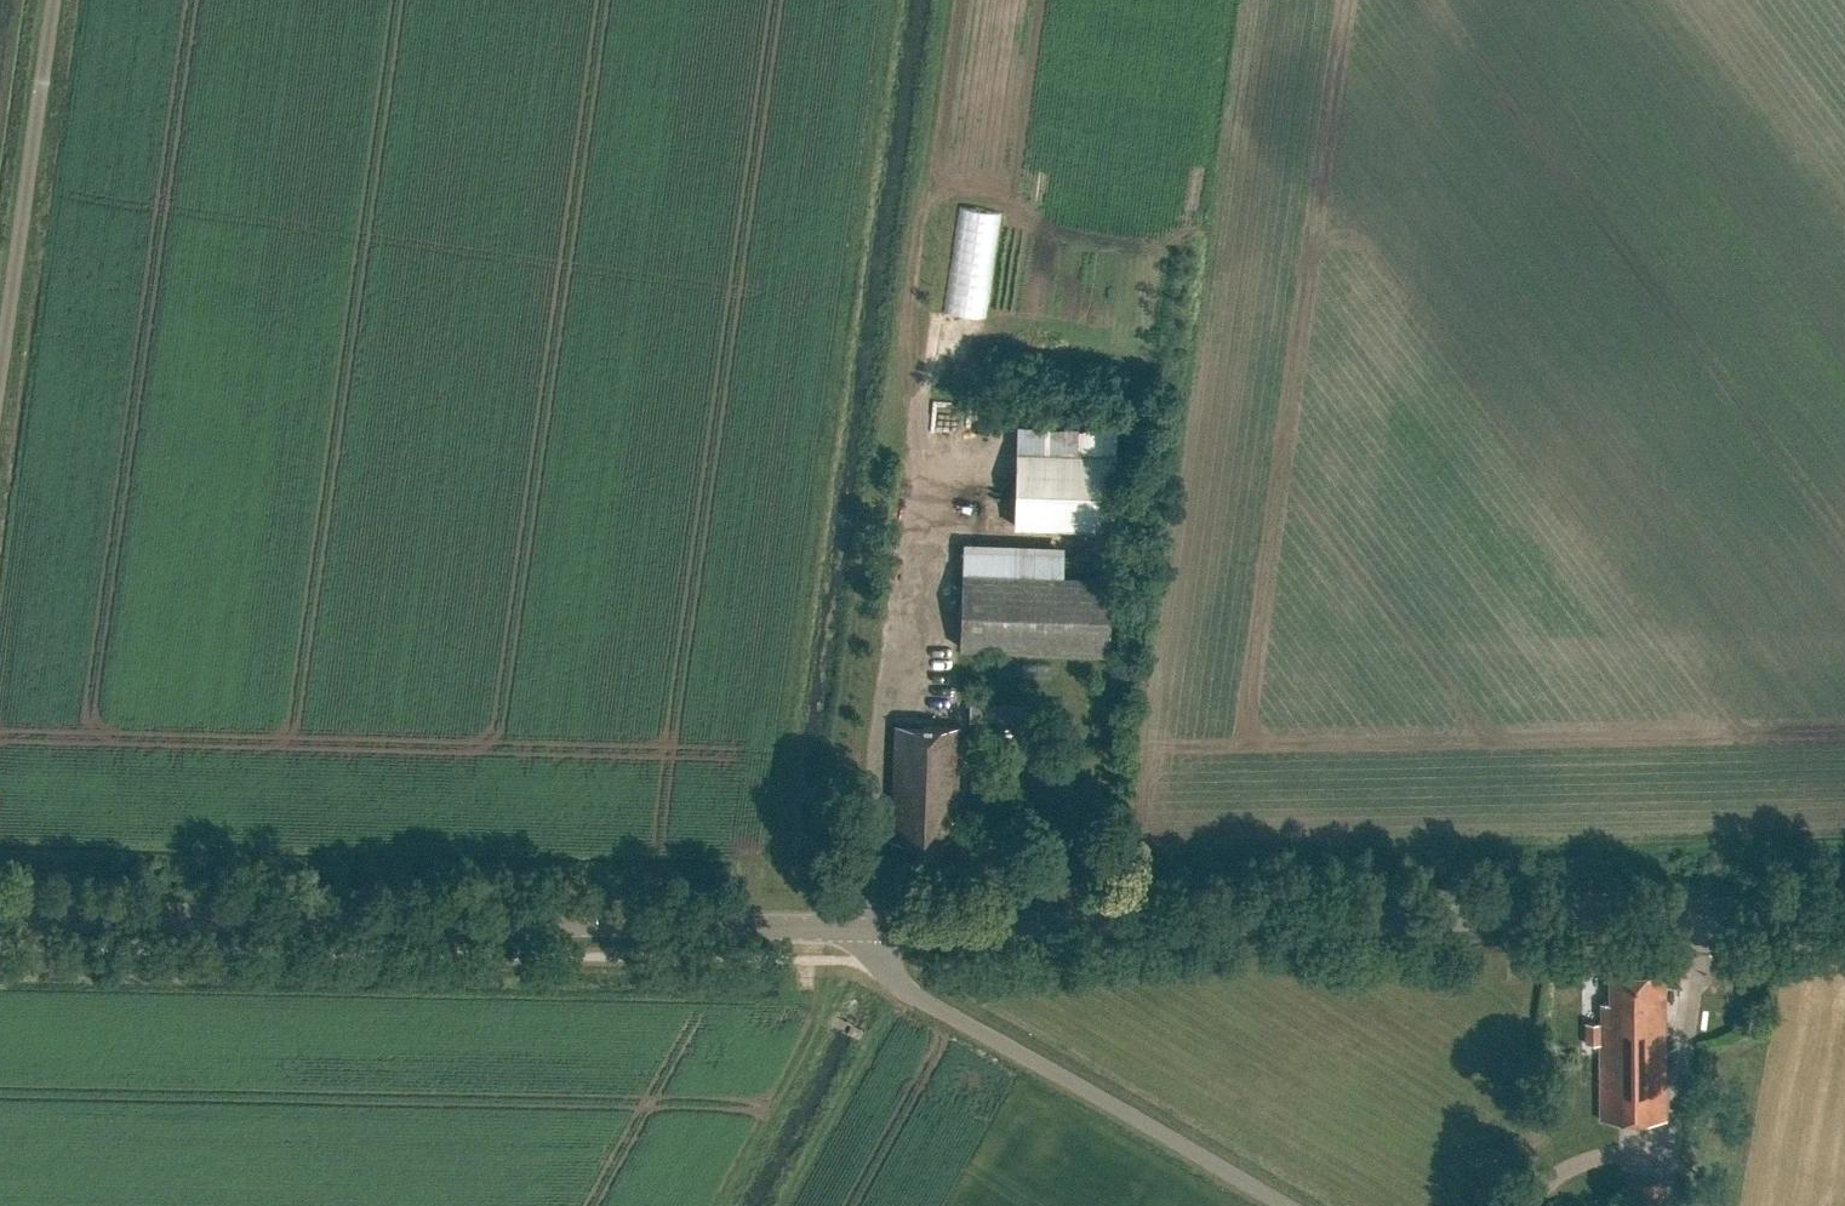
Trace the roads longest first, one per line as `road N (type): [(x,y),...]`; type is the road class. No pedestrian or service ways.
road 1 (tertiary): [(871,930),(1844,912)]
road 2 (tertiary): [(871,930),(0,911)]
road 3 (unclassified): [(1280,1205),(910,990),(878,961),(871,930)]
road 4 (track): [(0,432),(72,0)]

